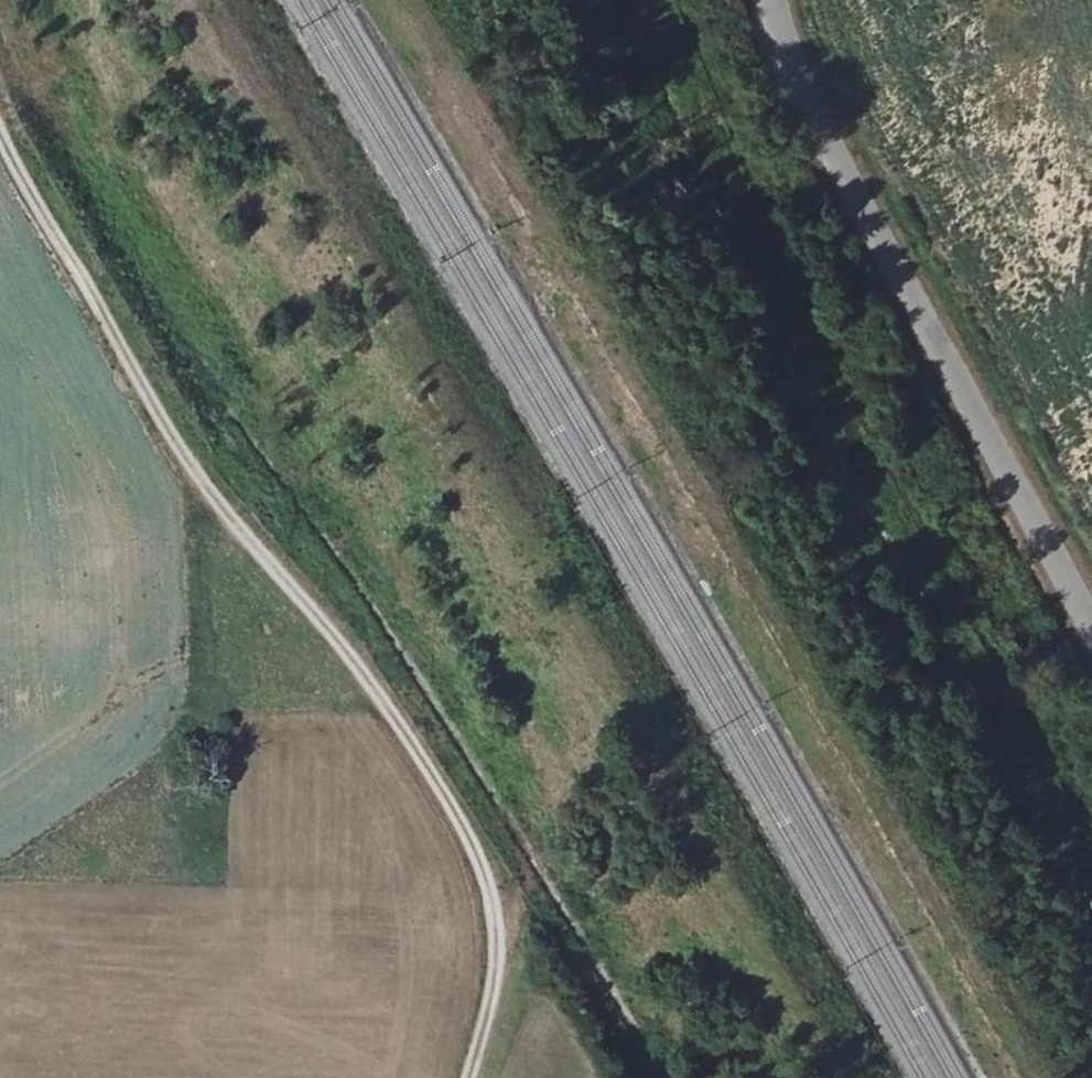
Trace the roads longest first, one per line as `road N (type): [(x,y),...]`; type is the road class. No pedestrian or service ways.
road 1 (track): [(469,1077),(496,908),(466,839),(335,639),(206,497),(0,147)]
road 2 (unclassified): [(771,0),(845,173),(1091,621)]

